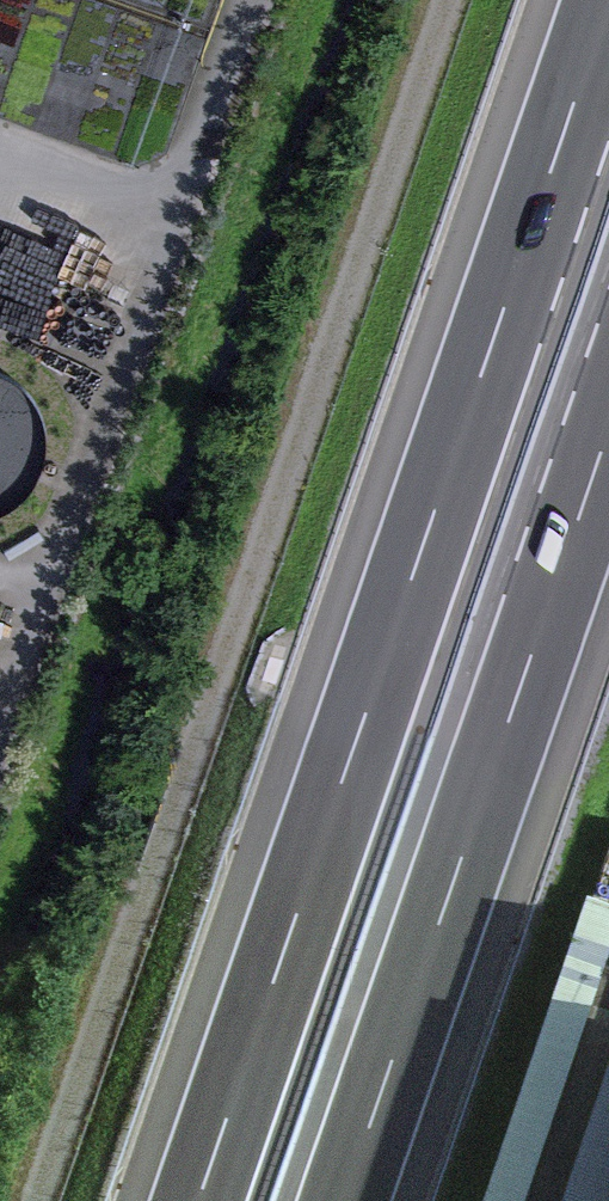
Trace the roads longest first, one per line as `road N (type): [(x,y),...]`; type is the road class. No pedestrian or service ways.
road 1 (track): [(451,0),(41,1200)]
road 2 (motorway): [(608,7),(199,1200)]
road 3 (motorway): [(346,1200),(608,432)]

